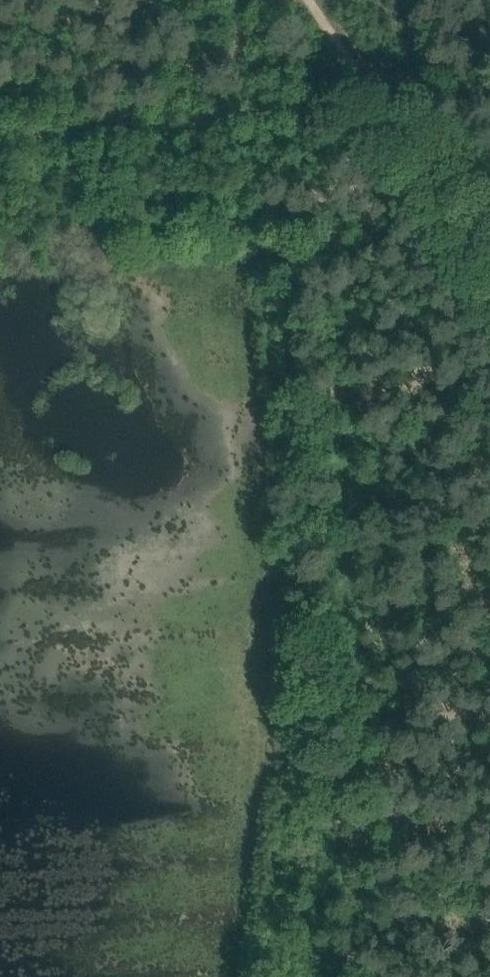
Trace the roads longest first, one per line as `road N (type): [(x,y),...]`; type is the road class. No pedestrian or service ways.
road 1 (track): [(366,108),(0,152)]
road 2 (track): [(489,285),(366,108)]
road 3 (track): [(366,108),(295,0)]

